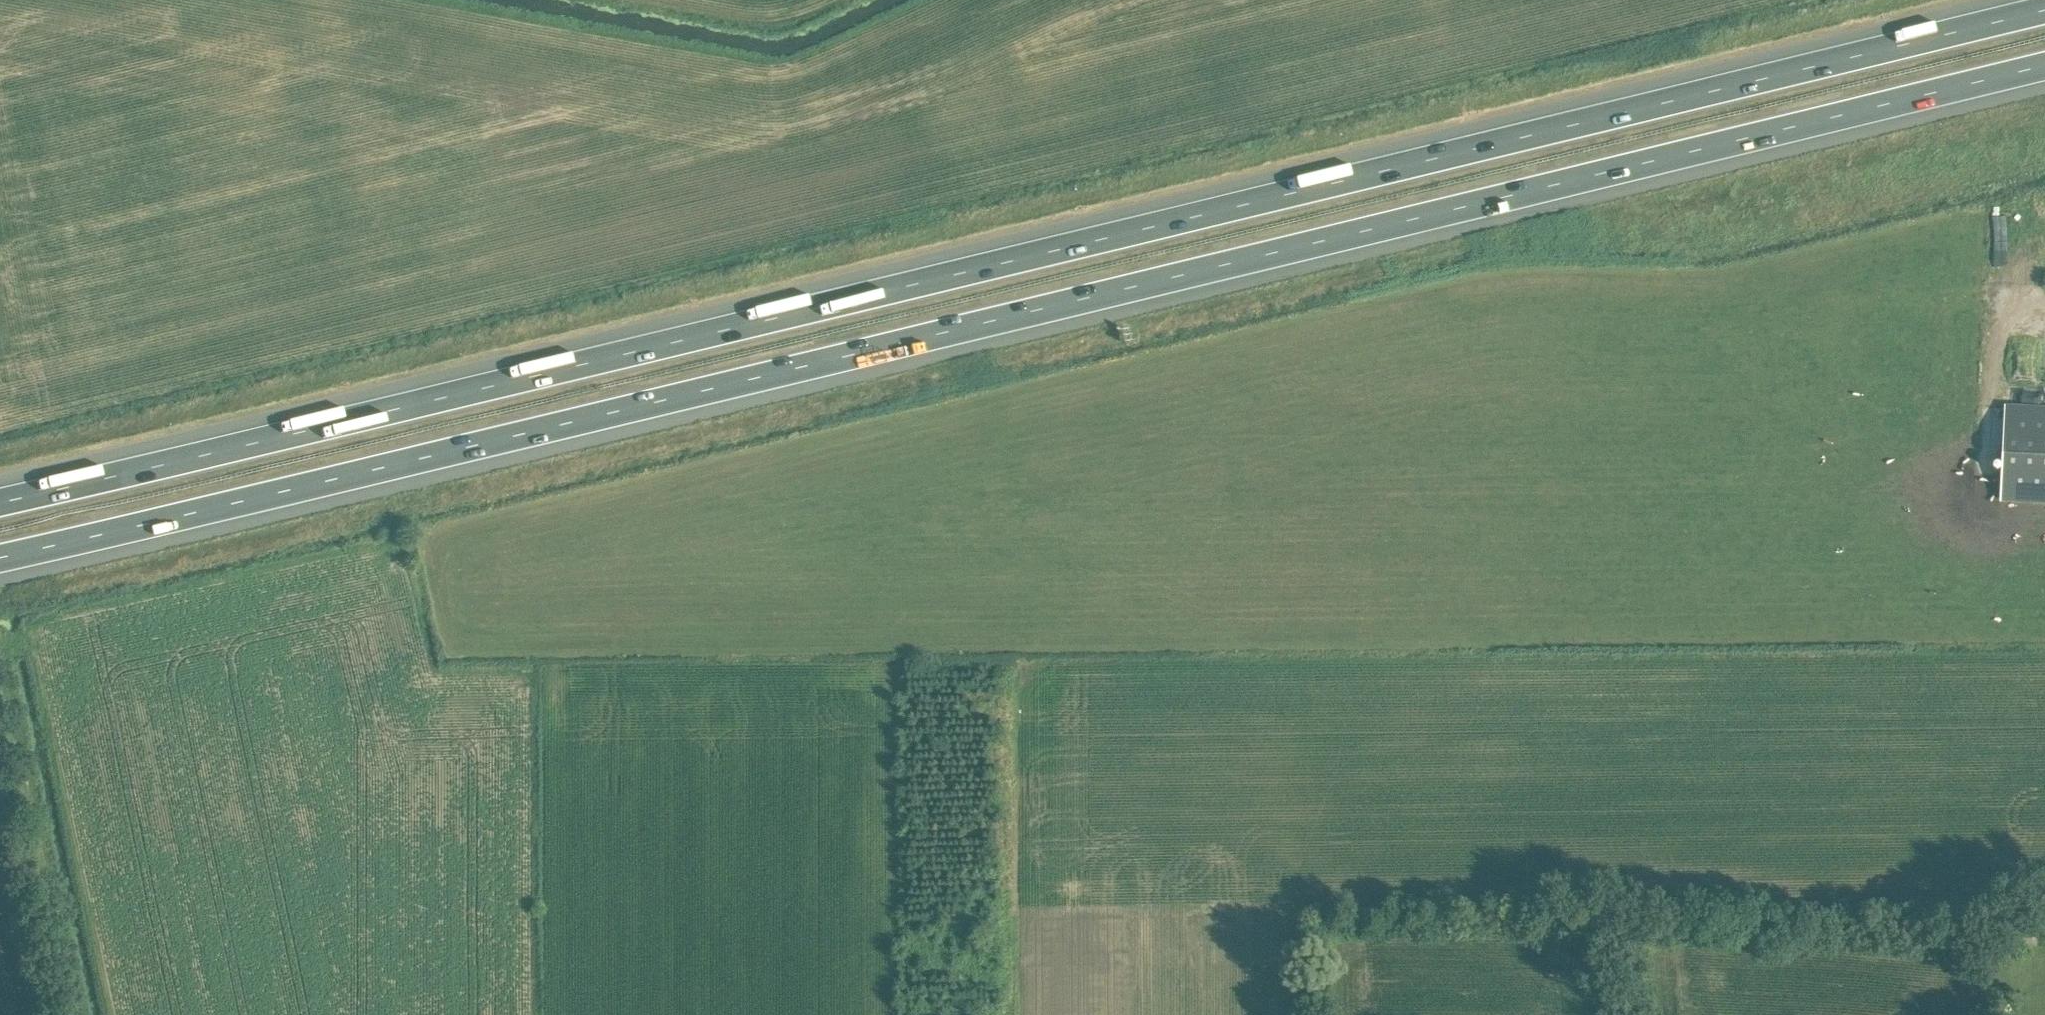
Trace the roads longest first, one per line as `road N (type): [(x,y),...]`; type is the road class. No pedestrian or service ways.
road 1 (motorway): [(0,557),(2044,64)]
road 2 (motorway): [(2044,10),(0,501)]

